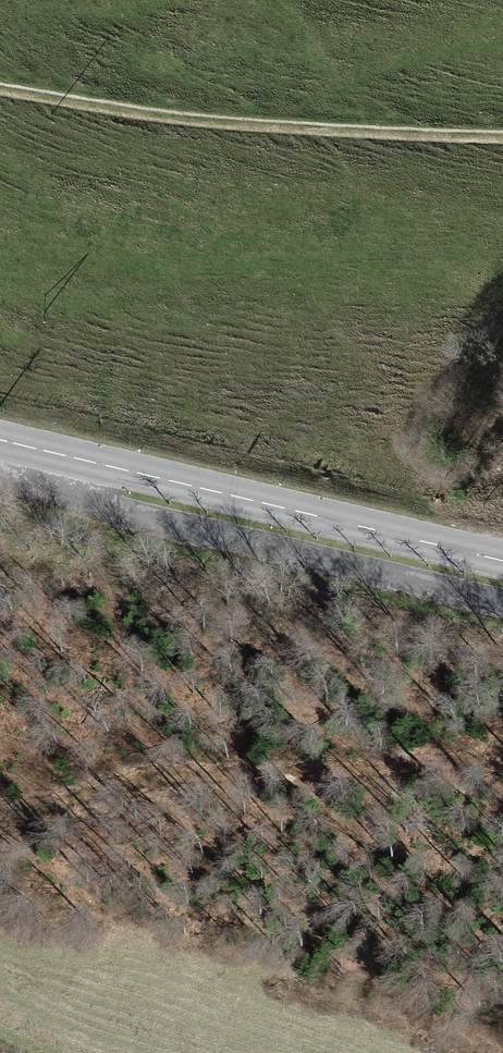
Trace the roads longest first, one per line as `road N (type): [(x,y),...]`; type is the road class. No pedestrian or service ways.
road 1 (primary): [(0,440),(502,560)]
road 2 (track): [(0,816),(185,775),(502,758)]
road 3 (track): [(0,89),(187,119),(502,136)]

